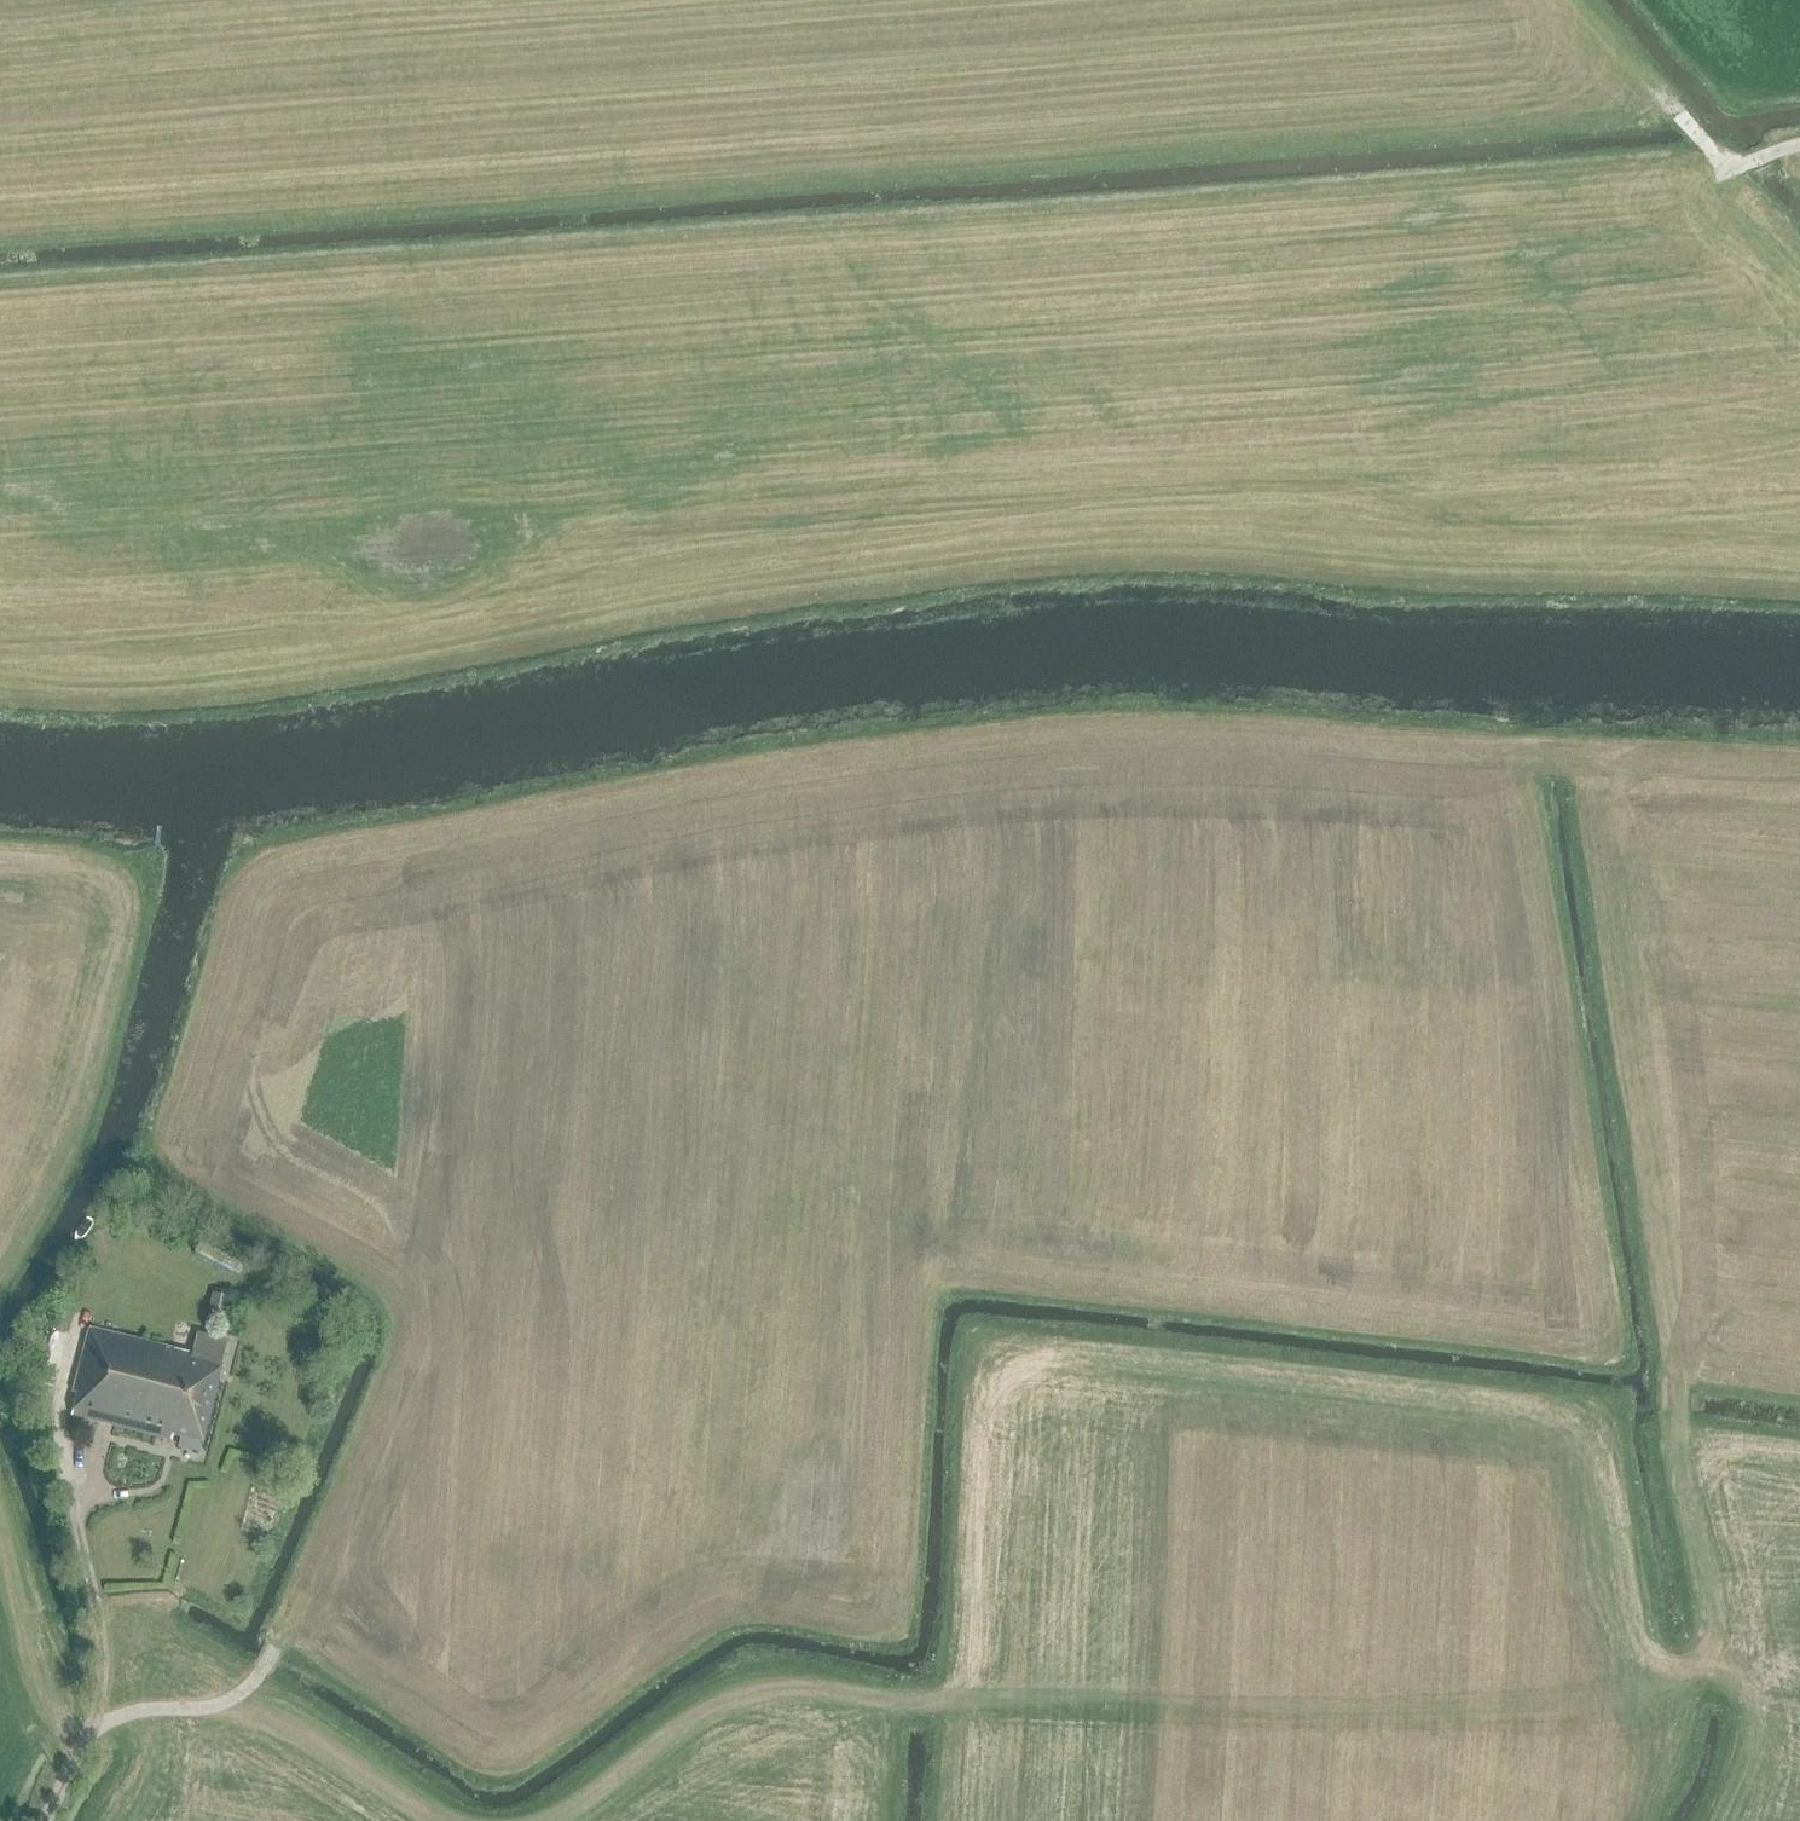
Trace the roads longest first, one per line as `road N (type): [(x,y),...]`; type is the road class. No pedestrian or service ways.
road 1 (track): [(93,1727),(143,1710),(232,1699),(275,1648)]
road 2 (track): [(1681,118),(1724,175),(1799,146)]

